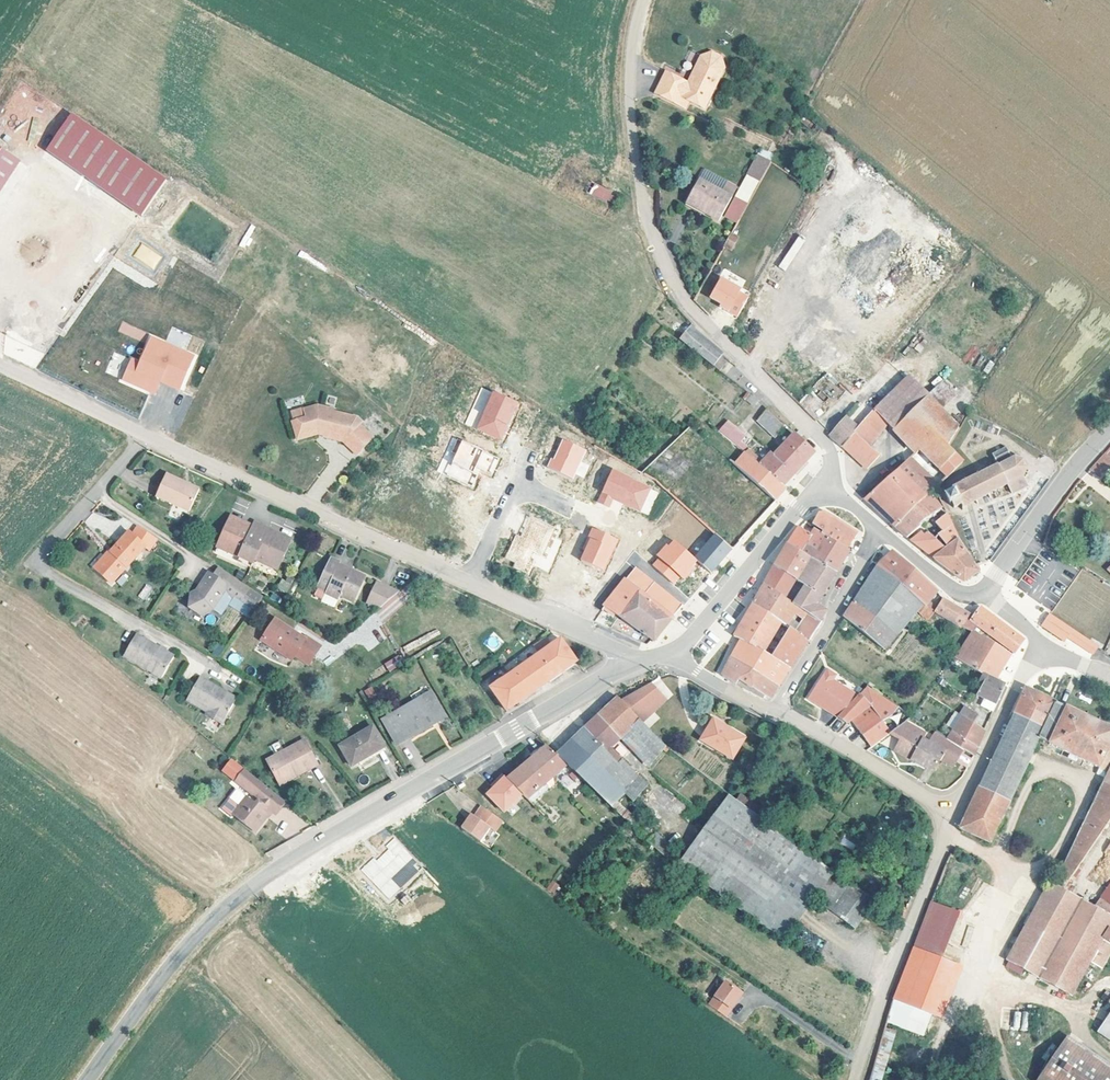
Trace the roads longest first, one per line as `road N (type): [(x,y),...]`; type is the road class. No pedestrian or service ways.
road 1 (tertiary): [(87,1079),(170,967),(259,883),(629,668)]
road 2 (residential): [(834,498),(827,447),(689,307),(658,250),(641,196),(630,89),(644,0)]
road 3 (residential): [(471,588),(146,438)]
road 4 (residential): [(856,1079),(947,825)]
road 5 (tertiary): [(684,650),(802,503),(834,498)]
road 6 (residential): [(773,711),(925,799),(947,825)]
road 7 (residential): [(881,533),(773,711)]
road 8 (residential): [(947,825),(1041,641)]
road 9 (tertiary): [(985,589),(1109,432)]
road 10 (residential): [(629,668),(606,641),(471,588)]
road 11 (residential): [(146,438),(37,566)]
road 12 (unclassified): [(0,366),(146,438)]
road 13 (tertiary): [(881,533),(960,594),(985,589)]

